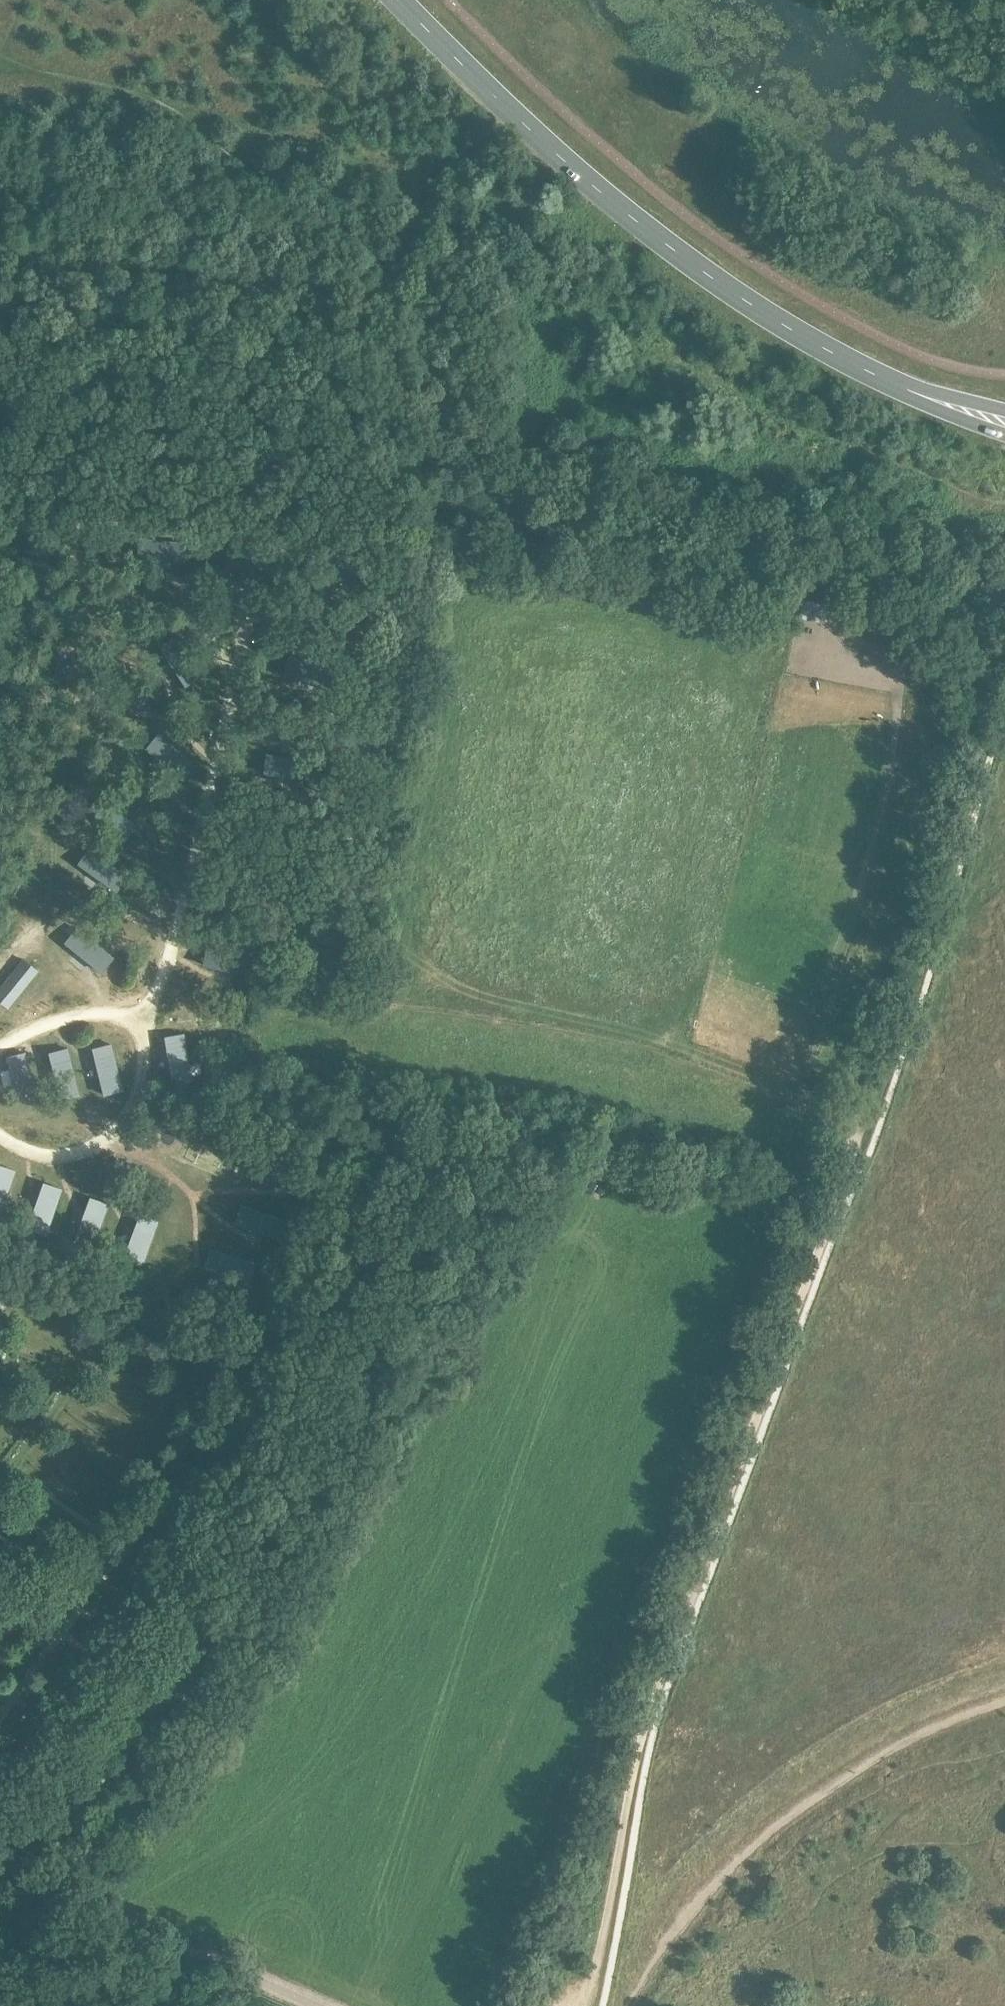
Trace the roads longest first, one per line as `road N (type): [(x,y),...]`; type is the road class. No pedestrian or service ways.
road 1 (track): [(0,1133),(54,1155),(99,1145),(132,1113),(135,1067),(125,1015),(150,1005),(175,934),(247,611)]
road 2 (secondary): [(889,383),(650,237),(549,152),(397,0)]
road 3 (track): [(629,2005),(649,1968),(770,1834),(823,1798),(1004,1703)]
road 4 (unclassified): [(316,2005),(149,1933),(55,1910)]
road 5 (track): [(125,1015),(78,1018),(0,1038)]
road 6 (secondary): [(889,383),(1004,437)]

